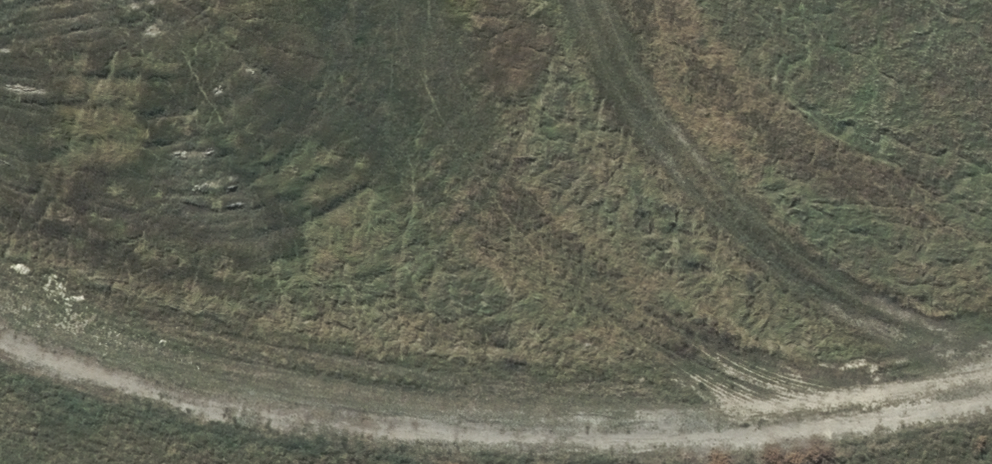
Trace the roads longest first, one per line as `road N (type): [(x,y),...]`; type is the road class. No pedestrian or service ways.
road 1 (track): [(991,378),(862,411),(684,428),(474,429),(240,412),(75,370),(0,338)]
road 2 (unknown): [(337,463),(907,0)]

